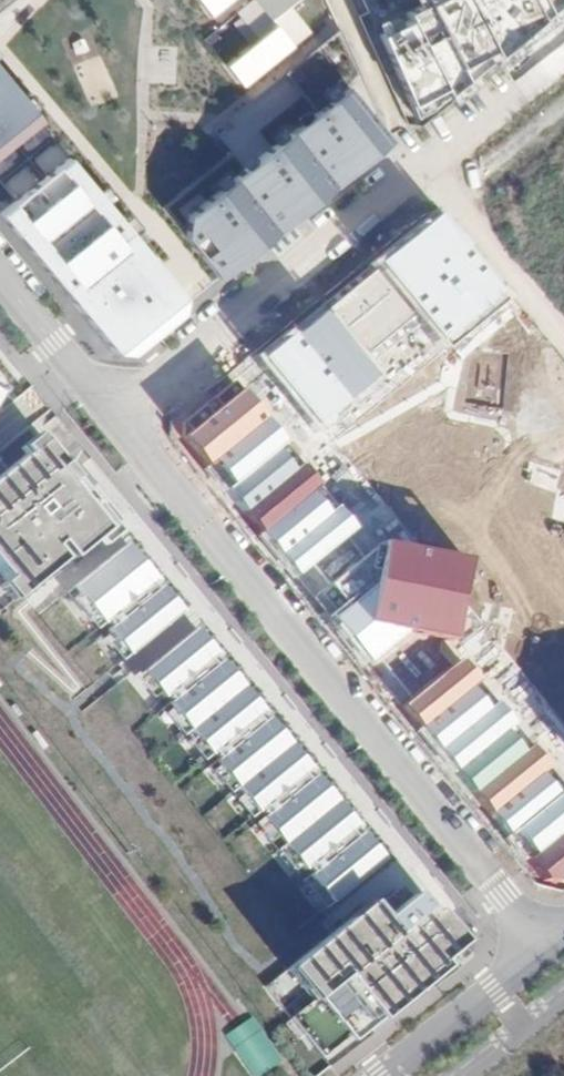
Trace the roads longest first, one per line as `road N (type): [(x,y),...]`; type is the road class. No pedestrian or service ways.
road 1 (residential): [(547,950),(115,413)]
road 2 (residential): [(115,413),(563,53)]
road 3 (residential): [(115,413),(0,277)]
road 4 (residential): [(410,1055),(547,950)]

